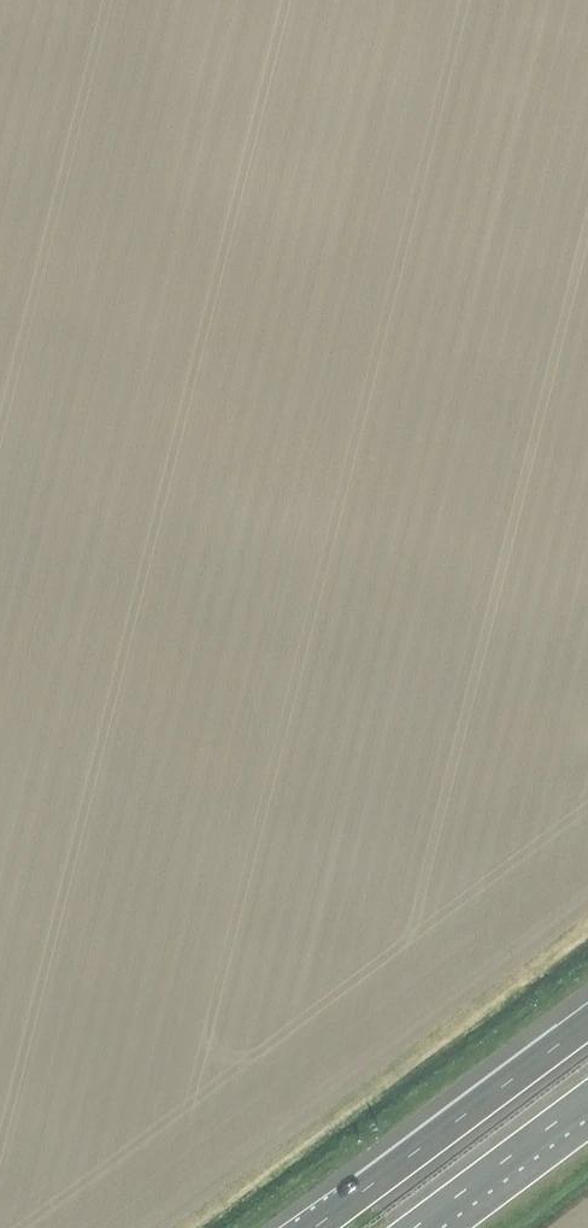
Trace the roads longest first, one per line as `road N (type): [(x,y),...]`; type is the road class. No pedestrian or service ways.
road 1 (motorway): [(587,1023),(315,1227)]
road 2 (motorway): [(415,1227),(587,1097)]

